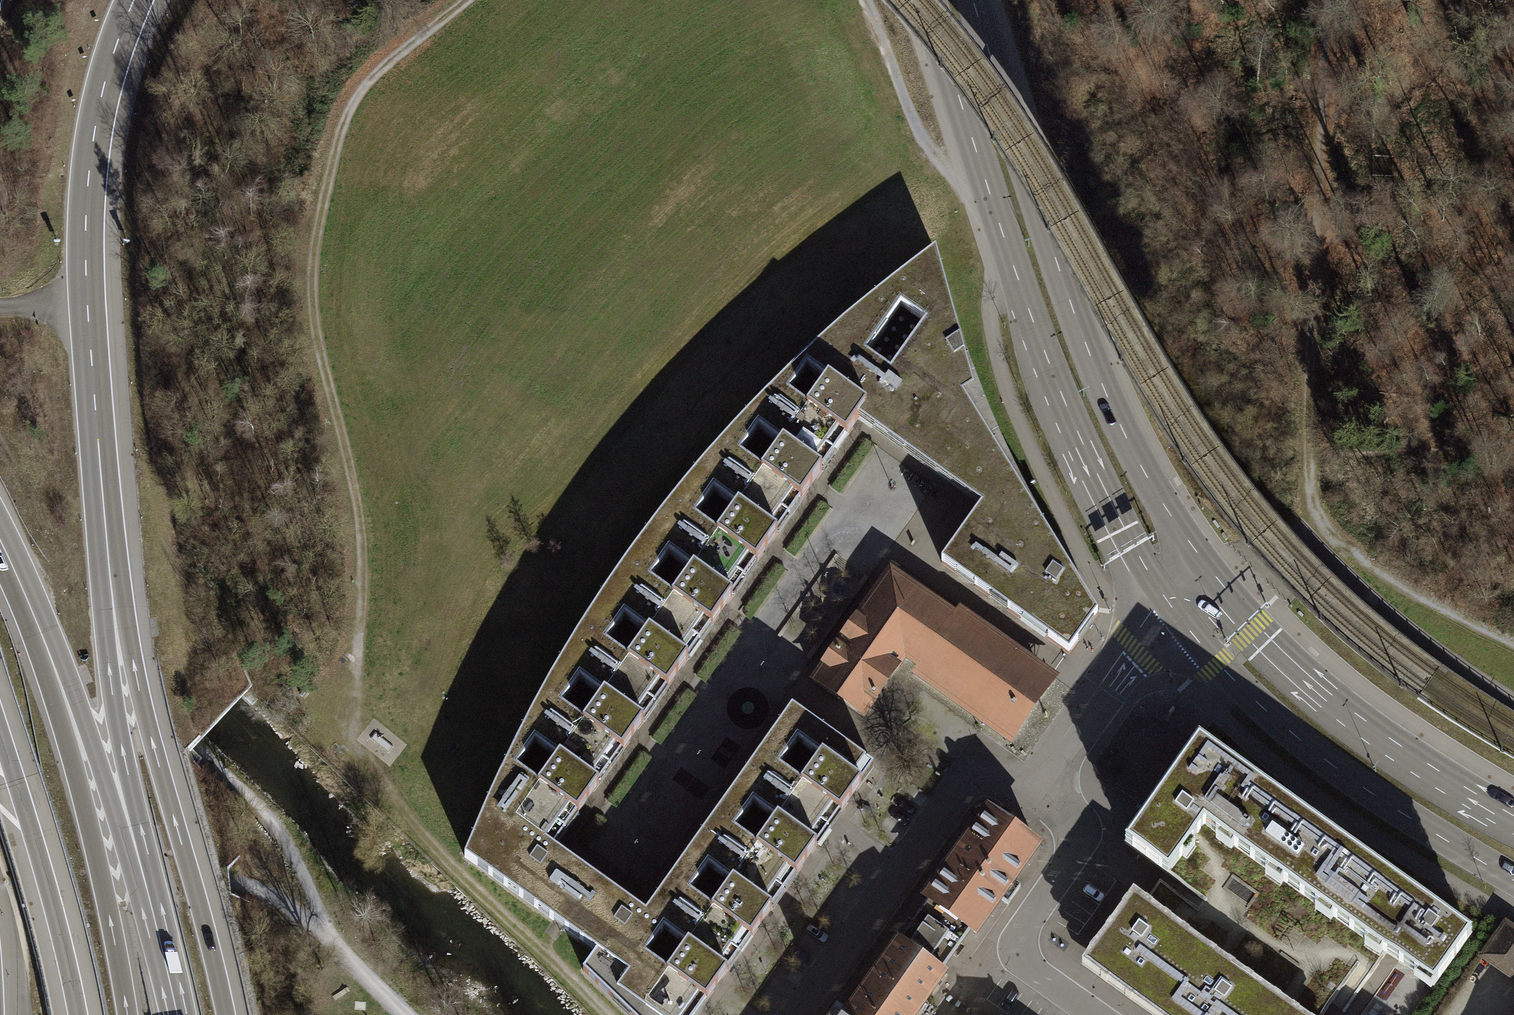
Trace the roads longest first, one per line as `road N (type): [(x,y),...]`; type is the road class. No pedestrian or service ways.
road 1 (track): [(466,0),(342,109),(318,219),(319,316),(362,561),(353,748),(409,819),(533,944)]
road 2 (secondary): [(928,0),(1063,399),(1165,599)]
road 3 (secondary): [(1207,568),(1150,484),(1103,386),(972,0)]
road 4 (motorway): [(106,540),(86,223),(103,89),(134,0)]
road 5 (track): [(0,560),(278,824),(328,939)]
road 6 (track): [(1327,0),(1310,505)]
road 7 (motorway): [(228,1014),(127,654),(106,540)]
road 8 (secondary): [(1165,599),(1214,661),(1315,754),(1513,882)]
road 9 (motorway): [(127,1014),(84,801),(23,599)]
road 10 (secondary): [(1513,816),(1347,710),(1207,568)]
road 11 (motorway): [(150,903),(117,702),(106,540)]
road 12 (residential): [(1035,781),(968,776),(800,1014)]
road 13 (motorway): [(150,903),(80,716),(23,599)]
road 14 (motorway): [(0,736),(76,1014)]
road 15 (track): [(1513,641),(1401,581),(1310,505)]
road 16 (track): [(864,0),(922,147),(944,173),(990,192)]
road 17 (residential): [(1165,599),(1035,781)]
road 18 (track): [(1310,457),(1513,443)]
road 19 (residential): [(1035,781),(1070,835),(1069,853),(1017,934)]
road 20 (track): [(1310,505),(1235,563),(1207,568)]
road 21 (residential): [(1017,934),(1024,961),(1097,1014)]

